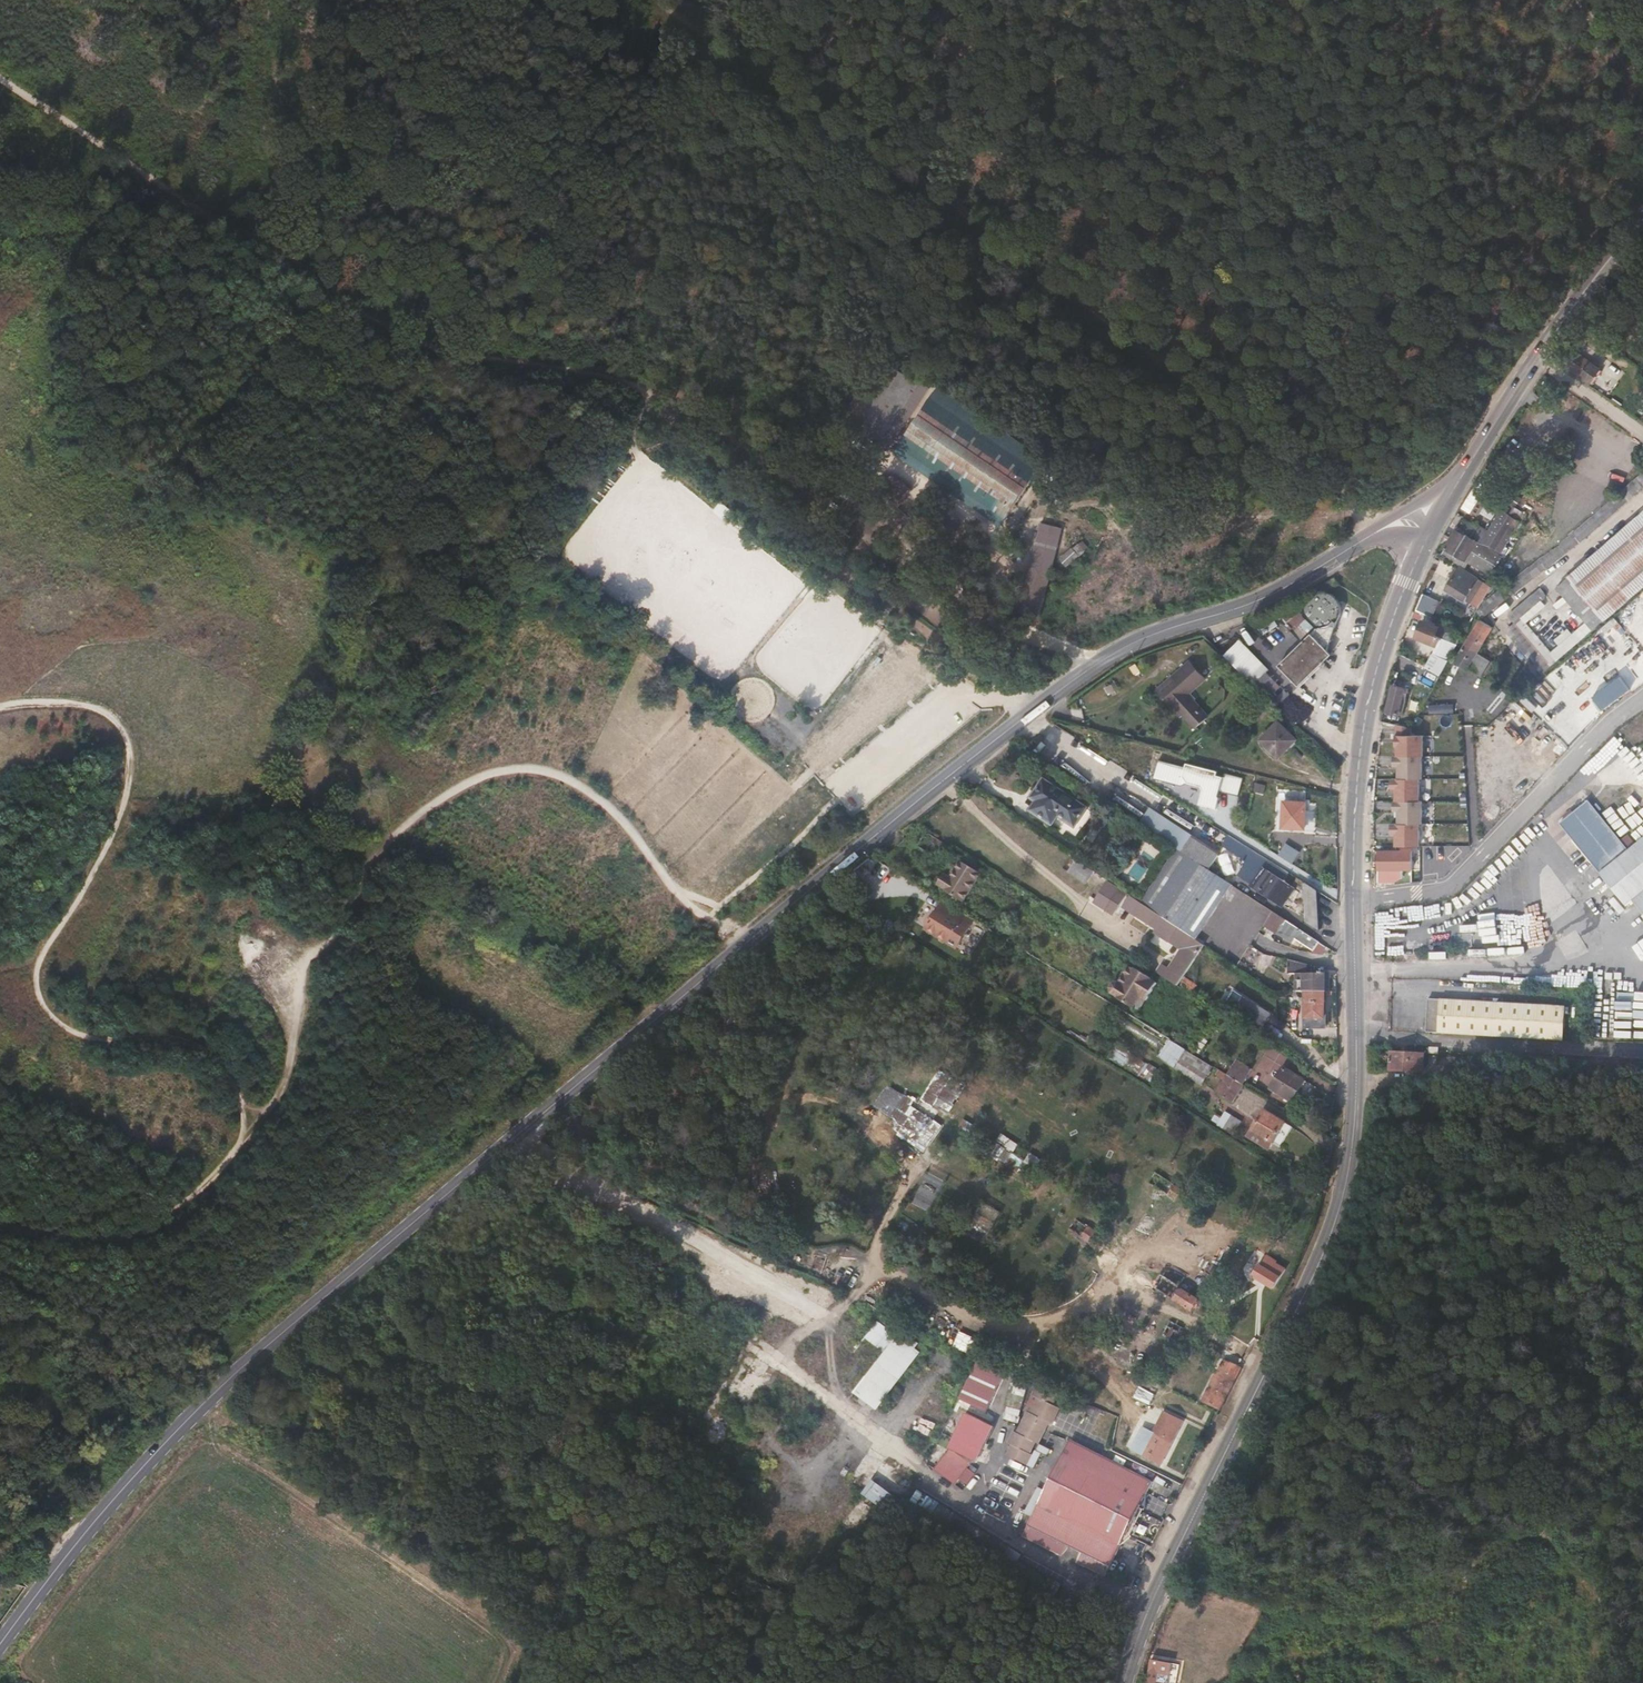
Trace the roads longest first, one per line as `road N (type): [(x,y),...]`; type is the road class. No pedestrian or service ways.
road 1 (secondary): [(0,1643),(89,1528),(228,1380),(859,849),(1109,657),(1265,598),(1334,558)]
road 2 (track): [(0,1226),(113,1234),(157,1222),(196,1191),(279,1093),(303,967),(375,854),(408,816),(445,793),(494,773),(560,776),(619,815),(673,888),(723,927)]
road 3 (track): [(193,206),(394,333),(433,349),(628,382),(831,562),(1007,694)]
road 4 (track): [(669,0),(1370,531)]
road 5 (track): [(242,1143),(237,1079),(219,1056),(182,1038),(79,1035),(42,1003),(36,971),(112,836),(125,802),(128,745),(119,724),(76,703),(0,707)]
road 6 (secondary): [(1358,1118),(1333,1232),(1174,1555),(1124,1682)]
road 7 (secondary): [(1358,1118),(1358,775),(1374,679),(1421,552)]
road 8 (track): [(1109,657),(1021,633),(972,604),(913,540),(857,511)]
road 9 (secondary): [(1483,443),(1561,322),(1642,219)]
road 10 (track): [(0,82),(193,206)]

